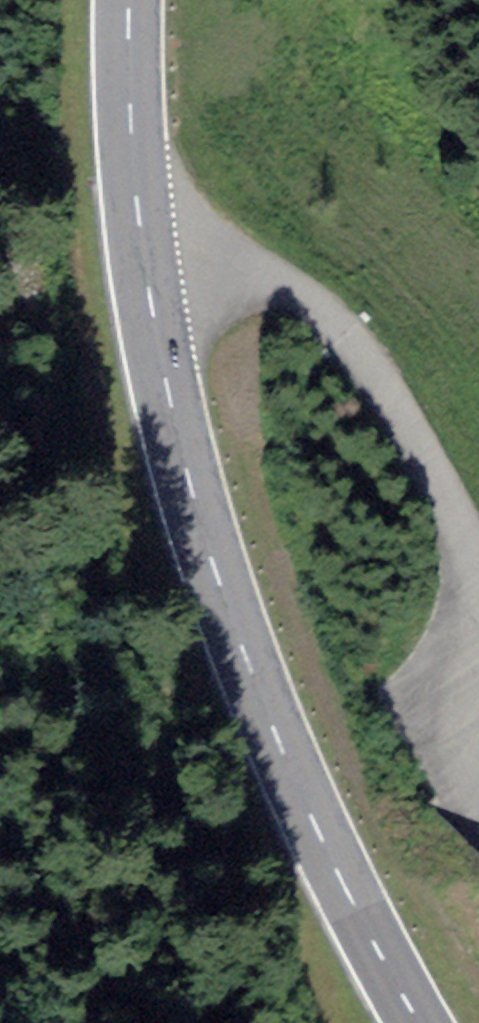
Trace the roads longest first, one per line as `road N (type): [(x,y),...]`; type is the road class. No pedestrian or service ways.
road 1 (primary): [(130,0),(130,110),(149,297),(214,573),(308,811),(418,1022)]
road 2 (track): [(142,233),(268,278),(362,341),(478,556)]

